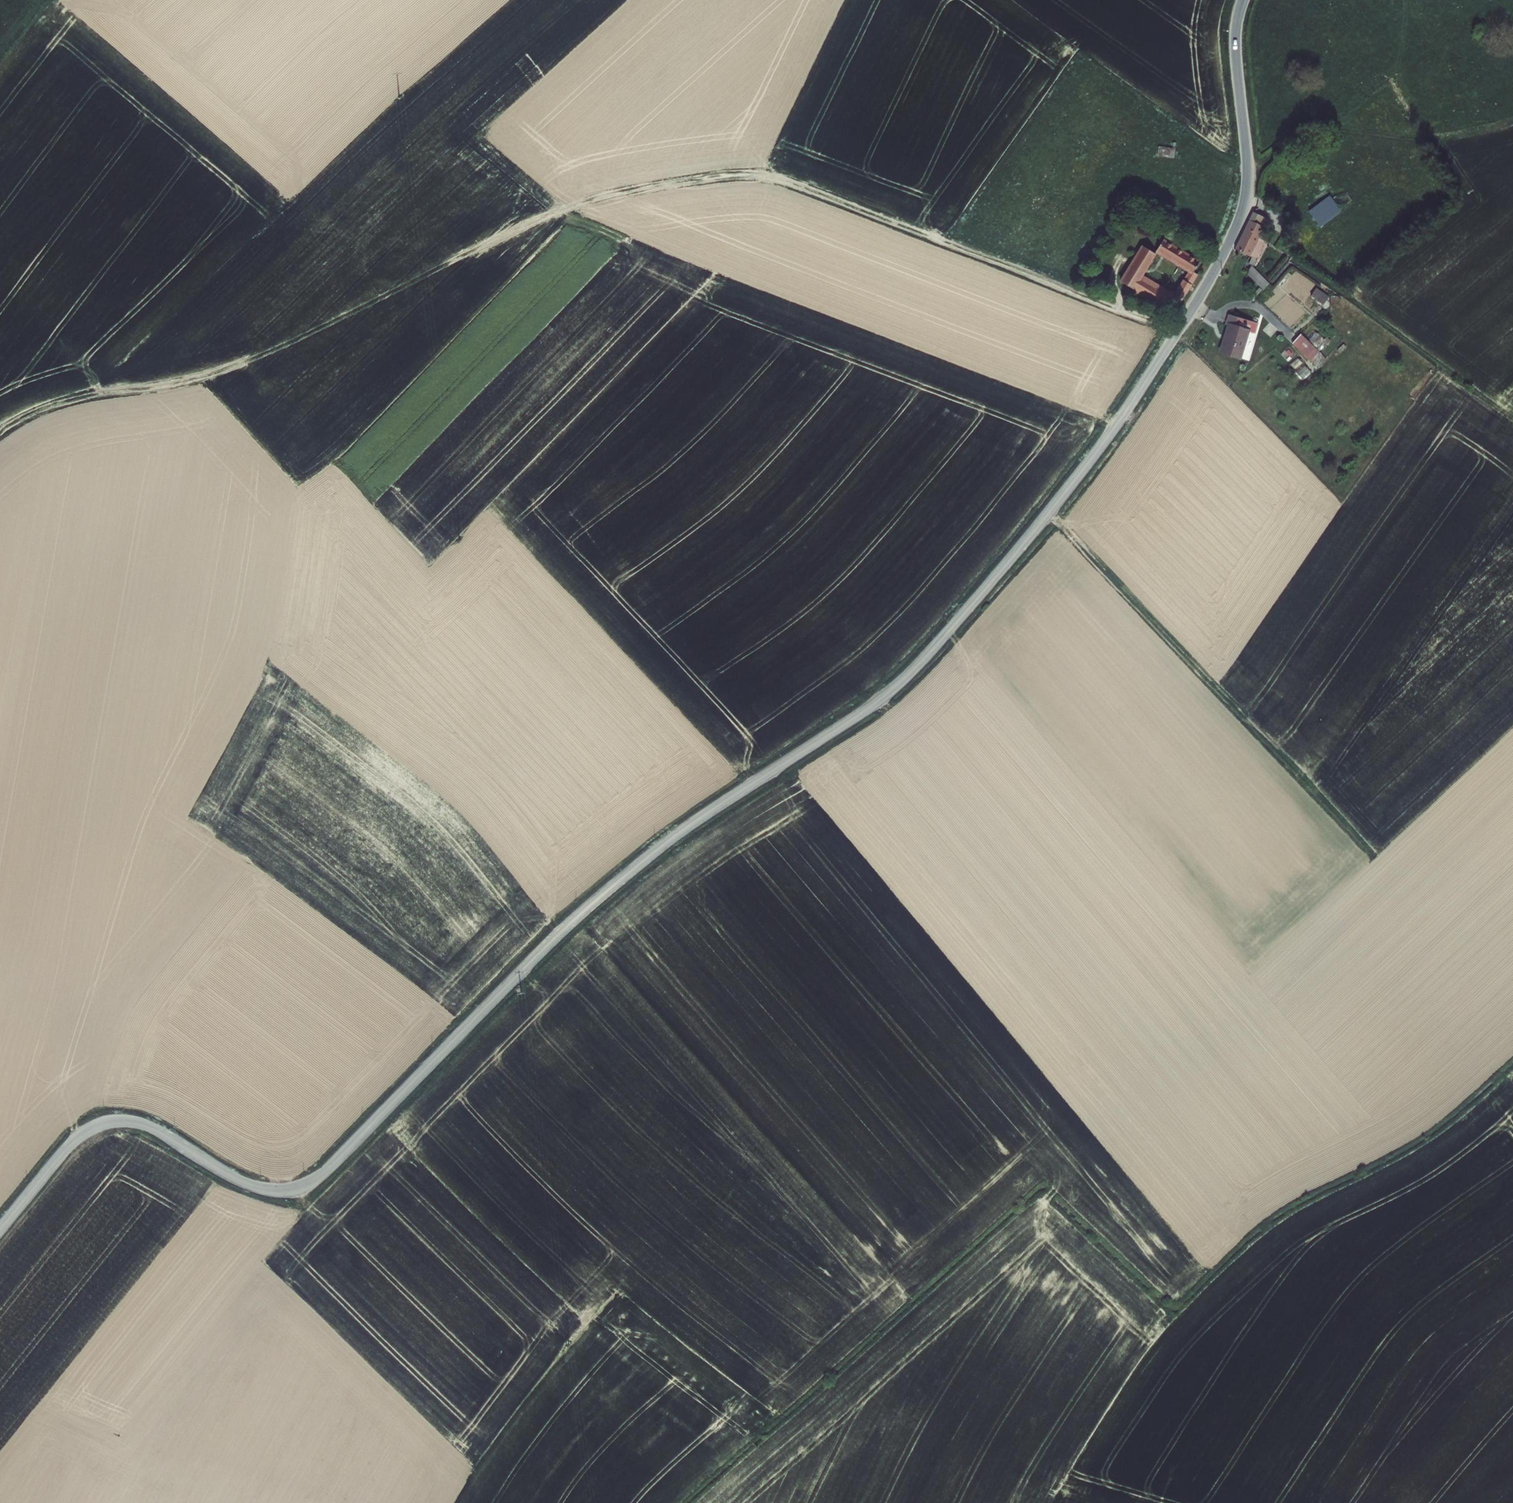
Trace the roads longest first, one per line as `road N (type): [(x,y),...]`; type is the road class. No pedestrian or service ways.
road 1 (residential): [(1242,0),(1234,51),(1246,184),(1217,265),(1103,442),(910,673),(699,818),(590,904),(320,1176),(285,1190),(255,1186),(147,1126),(109,1123),(75,1140),(0,1230)]
road 2 (track): [(1174,337),(756,175),(690,176),(497,235),(226,375),(68,400),(26,413),(0,434)]
road 3 (track): [(1048,514),(1374,858)]

